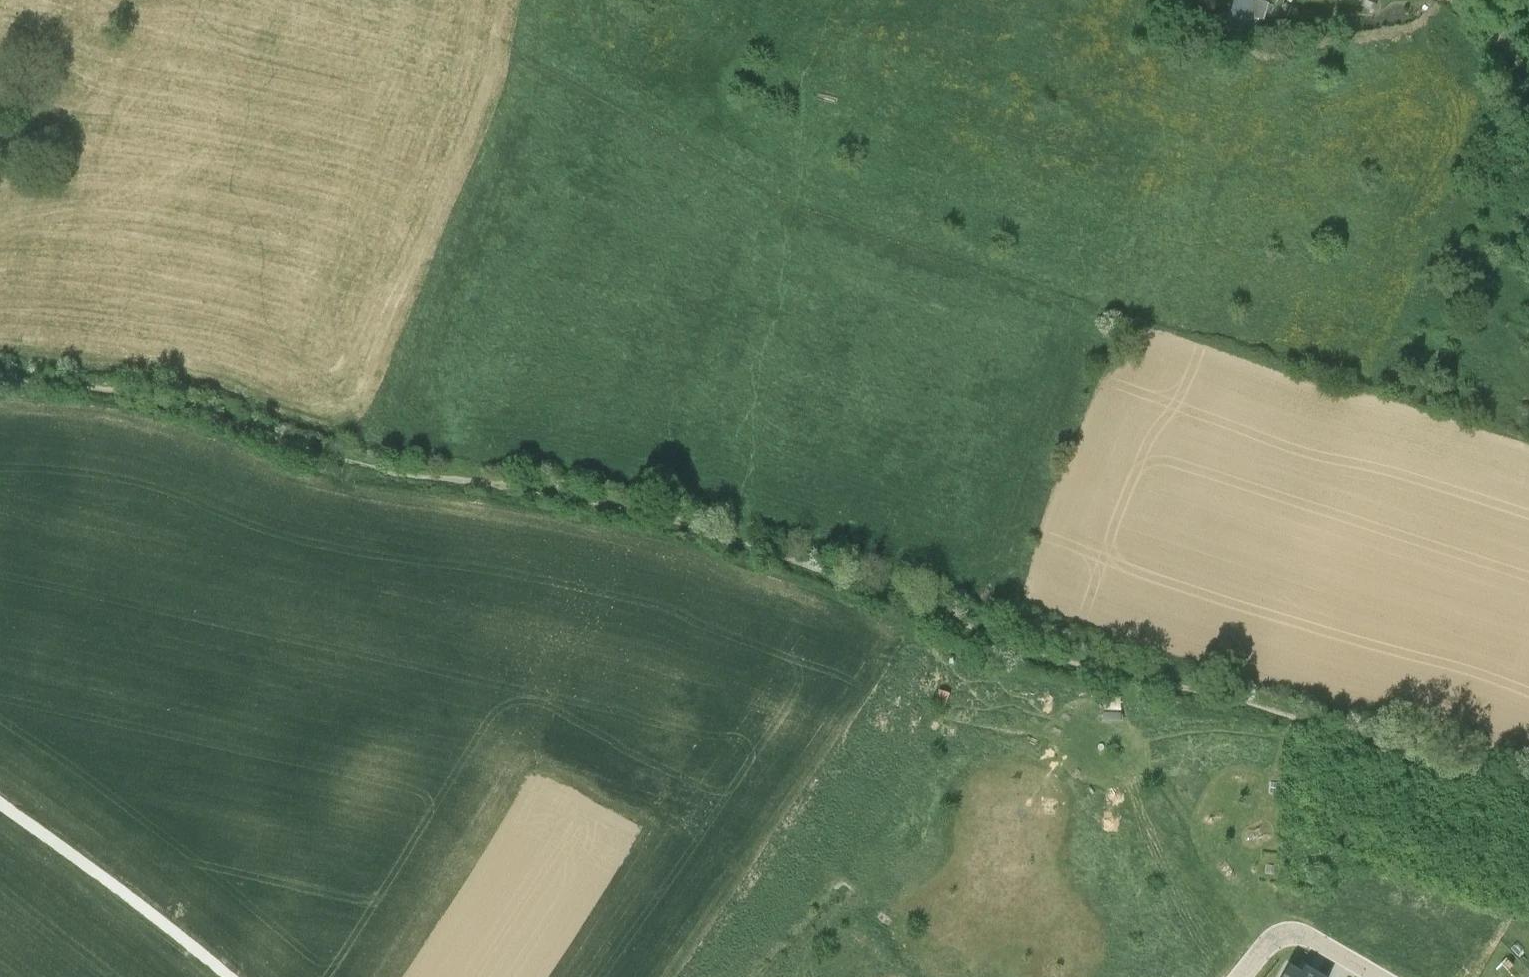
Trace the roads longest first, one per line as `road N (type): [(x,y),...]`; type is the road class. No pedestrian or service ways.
road 1 (unclassified): [(0,806),(226,976)]
road 2 (residential): [(1239,976),(1279,939),(1297,935),(1377,976)]

